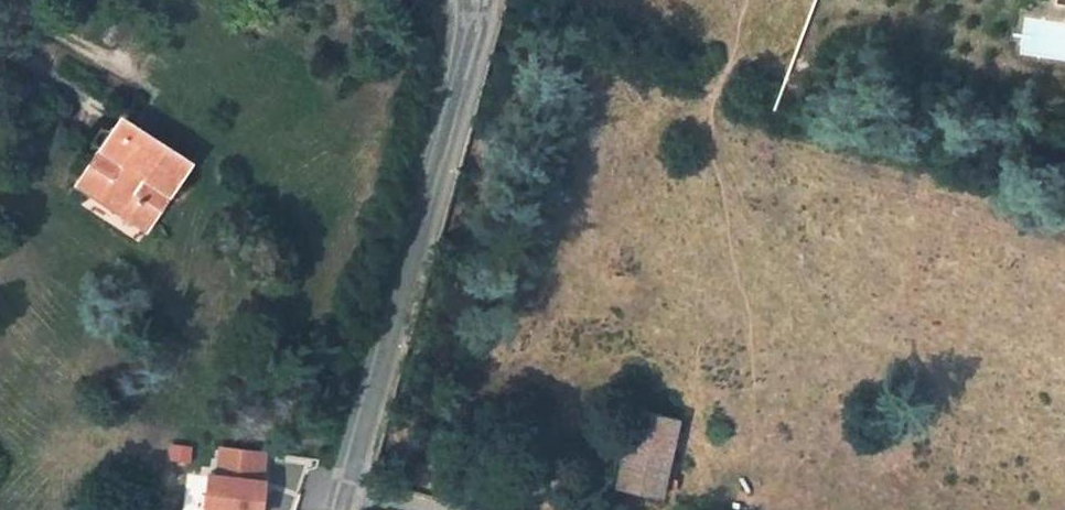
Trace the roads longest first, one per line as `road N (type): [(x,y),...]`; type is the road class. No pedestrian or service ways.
road 1 (tertiary): [(474,38),(347,490)]

